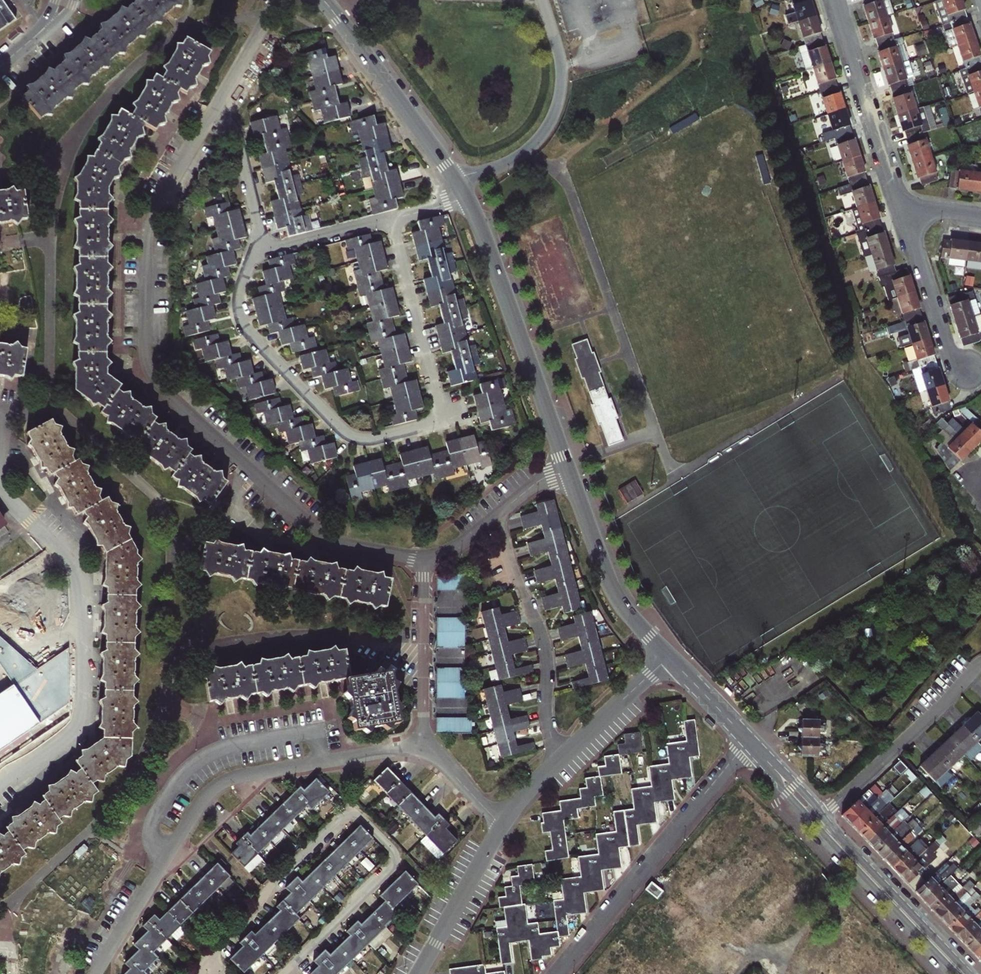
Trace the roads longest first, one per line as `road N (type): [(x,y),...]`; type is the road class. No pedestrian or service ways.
road 1 (residential): [(425,558),(318,532),(152,375),(149,223),(214,111)]
road 2 (residential): [(265,250),(242,283),(240,321),(333,422),(372,438),(442,421),(391,219)]
road 3 (residential): [(95,973),(198,808),(220,784),(424,745)]
road 4 (residential): [(207,961),(338,819),(361,817),(391,848),(393,865),(280,973)]
road 5 (residential): [(0,491),(77,572),(80,707),(60,743),(0,784)]
road 6 (residential): [(556,973),(747,741)]
road 7 (tertiary): [(467,198),(567,470)]
road 8 (residential): [(558,761),(547,727),(544,643),(496,516)]
road 9 (residential): [(456,179),(524,152),(556,111),(561,62),(543,0)]
road 10 (residential): [(819,819),(980,663)]
road 11 (tertiary): [(323,0),(456,179)]
road 12 (tertiary): [(567,470),(617,597),(668,657)]
road 13 (residential): [(902,205),(839,0)]
road 14 (tertiary): [(819,819),(965,973)]
road 15 (residential): [(424,745),(425,558)]
road 16 (residential): [(902,205),(955,363),(970,373)]
road 17 (tertiary): [(418,973),(501,826)]
road 18 (residential): [(214,111),(236,134),(265,250)]
road 19 (tertiary): [(558,761),(668,657)]
road 20 (residential): [(391,219),(265,250)]
road 21 (residential): [(214,111),(279,0)]

